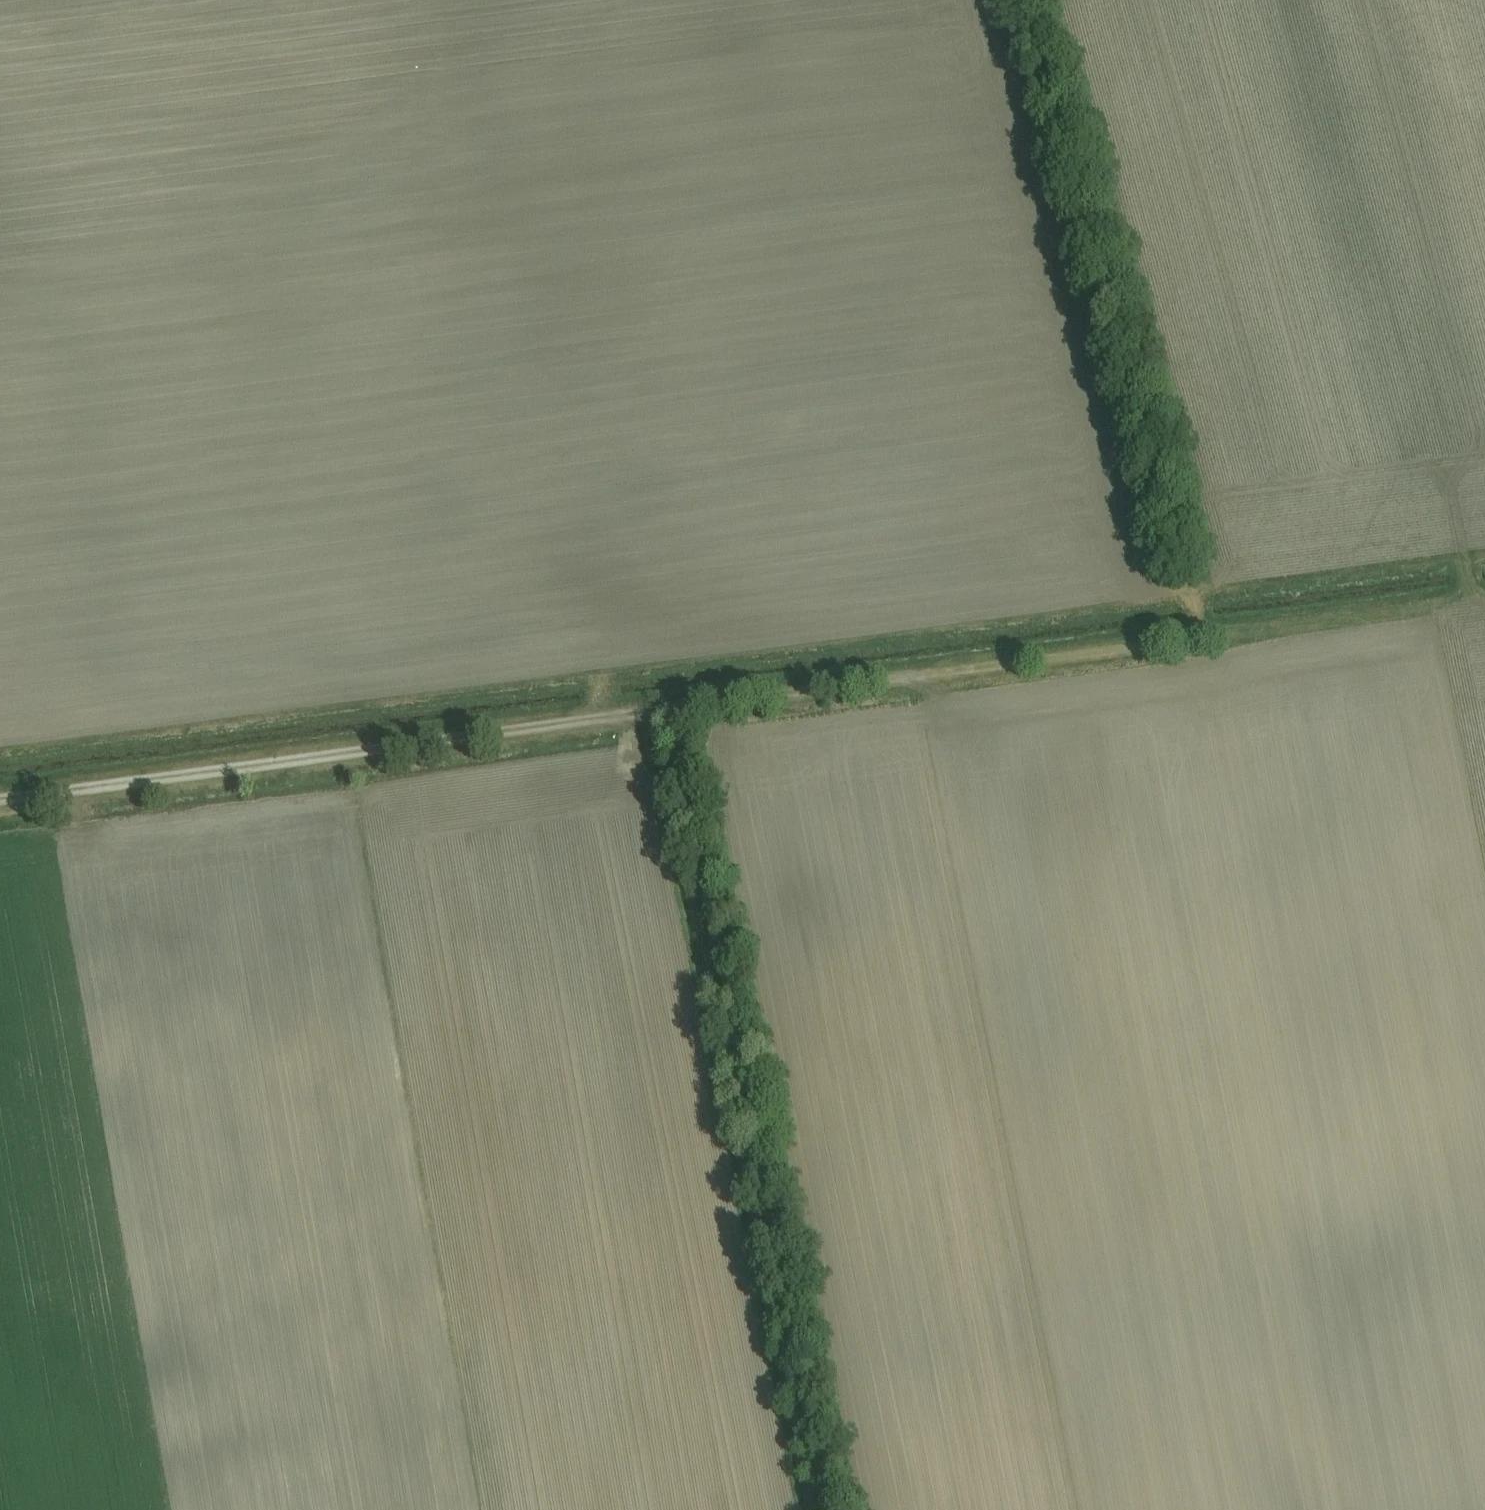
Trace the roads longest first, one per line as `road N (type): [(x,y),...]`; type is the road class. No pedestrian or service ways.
road 1 (track): [(667,704),(1195,626),(1013,0)]
road 2 (track): [(667,704),(831,1509)]
road 3 (track): [(0,794),(667,704)]

